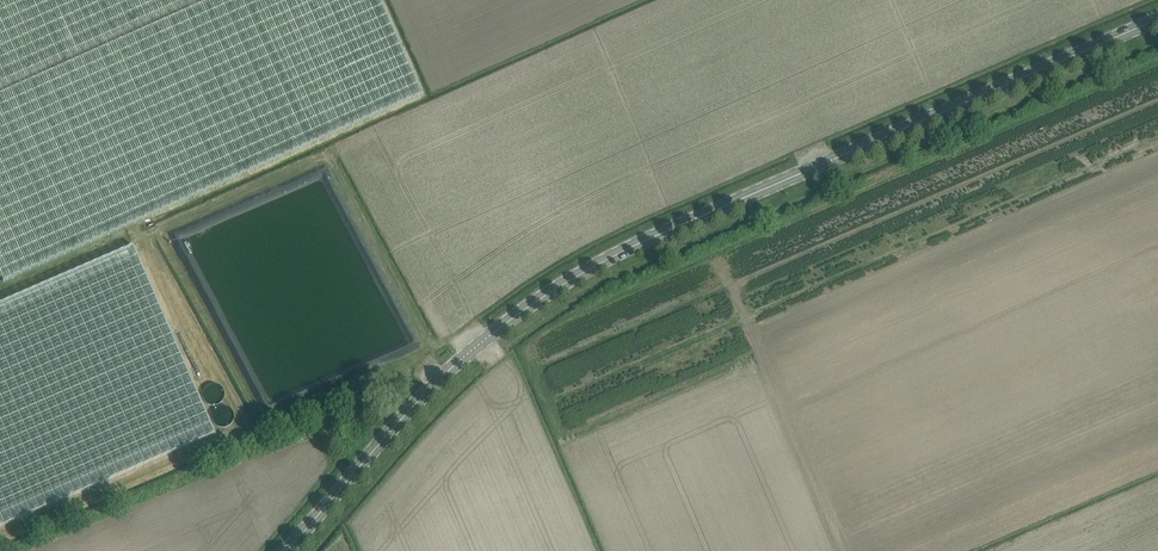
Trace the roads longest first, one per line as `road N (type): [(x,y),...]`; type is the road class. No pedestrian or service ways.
road 1 (secondary): [(286,550),(455,365),(550,292),(615,255),(1157,19)]

